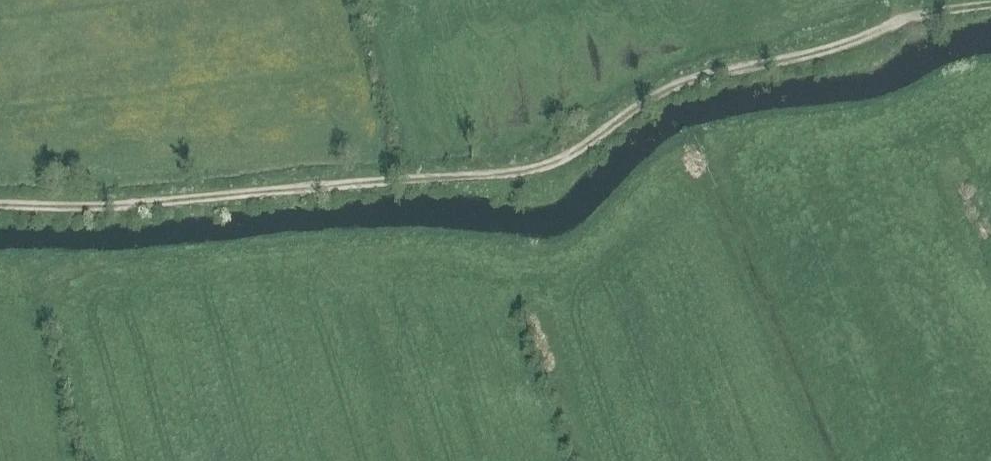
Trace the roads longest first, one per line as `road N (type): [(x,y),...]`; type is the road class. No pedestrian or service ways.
road 1 (track): [(0,207),(114,207),(540,170),(655,95),(703,76),(990,4)]

